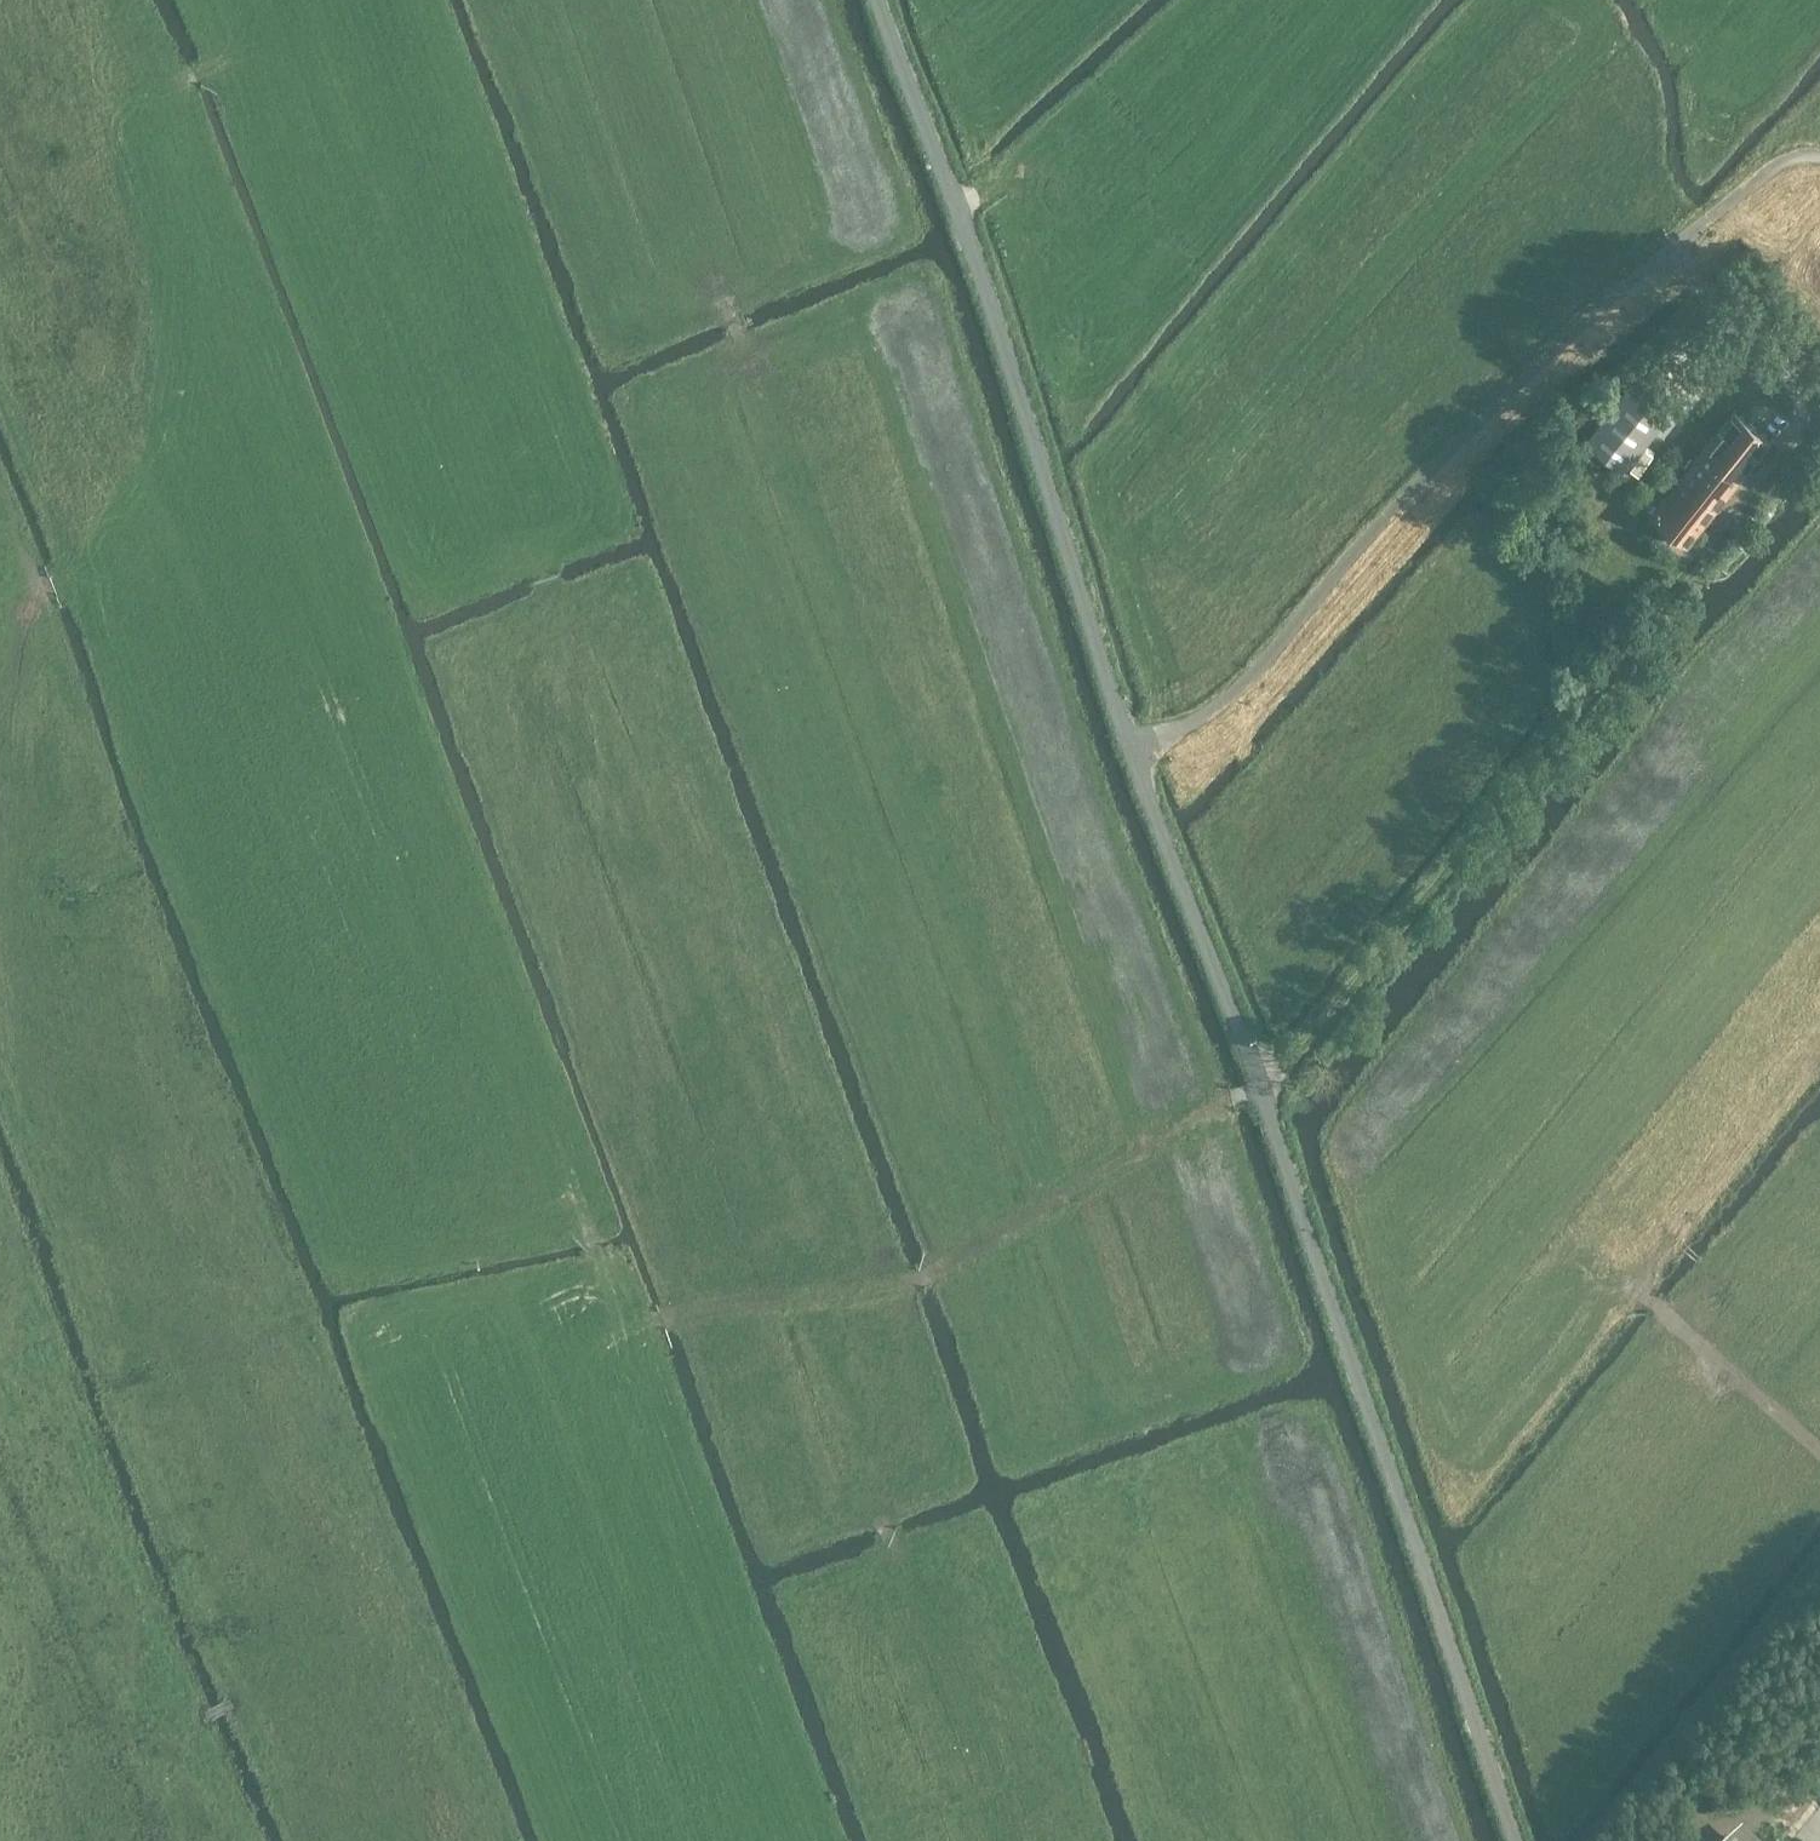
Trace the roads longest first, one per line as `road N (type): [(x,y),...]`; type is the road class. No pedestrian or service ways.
road 1 (unclassified): [(1519,1840),(1261,1084),(1121,721),(974,256),(877,0)]
road 2 (track): [(1718,540),(1286,1065),(944,1271),(910,1283),(626,1319),(595,1245),(503,1114)]
road 3 (track): [(626,1319),(589,1370),(772,1840)]
road 4 (track): [(1819,1452),(1617,1276)]

